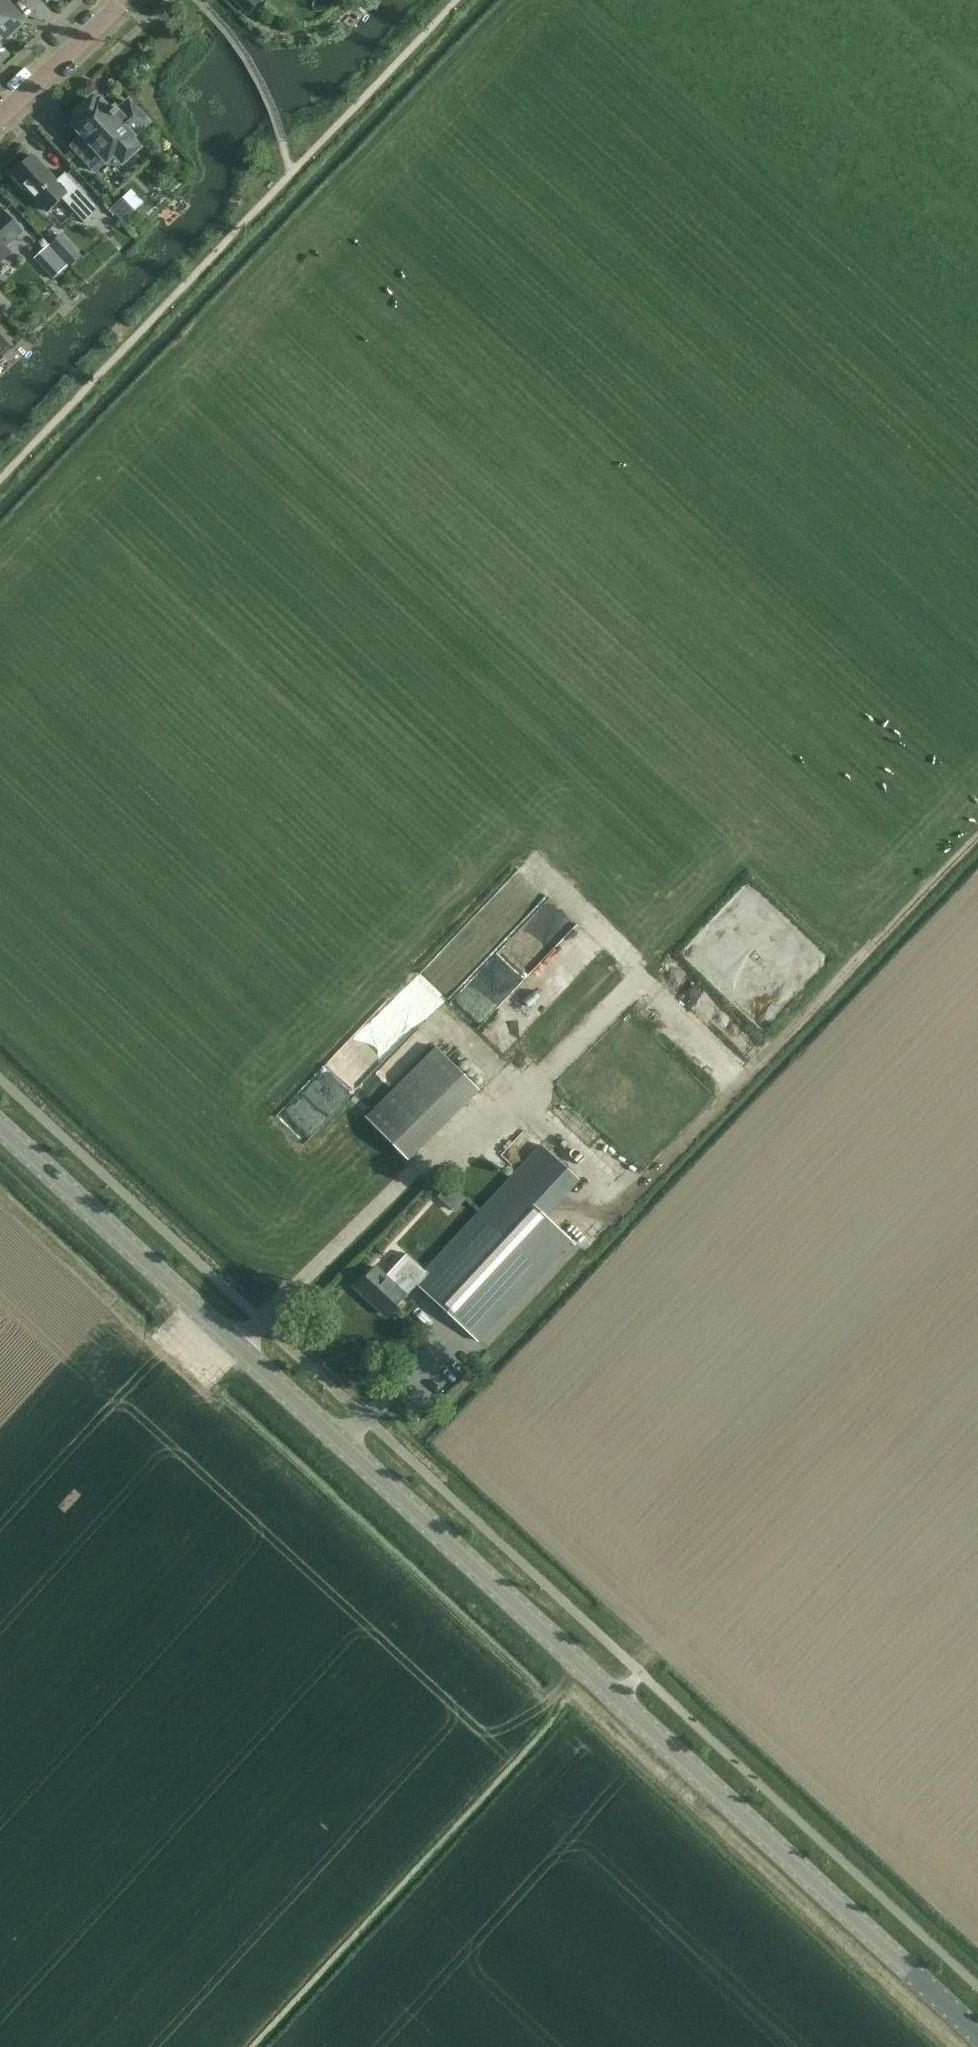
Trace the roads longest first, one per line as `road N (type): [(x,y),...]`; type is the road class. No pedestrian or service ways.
road 1 (tertiary): [(977,2037),(0,1128)]
road 2 (residential): [(0,113),(116,0)]

